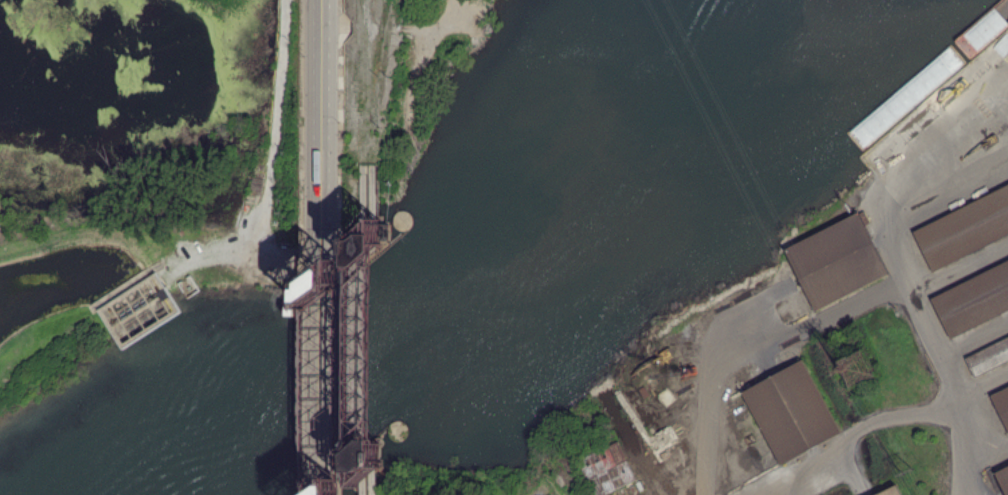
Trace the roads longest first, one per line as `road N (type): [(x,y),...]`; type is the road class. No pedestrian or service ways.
road 1 (primary): [(322,229),(322,494)]
road 2 (primary): [(323,0),(322,229)]

